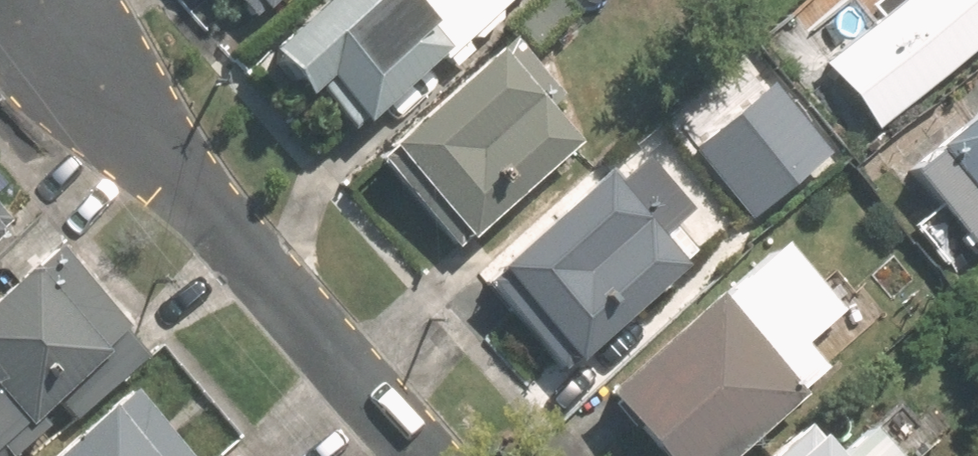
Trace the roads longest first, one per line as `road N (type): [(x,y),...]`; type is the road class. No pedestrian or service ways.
road 1 (residential): [(424,455),(37,11)]

